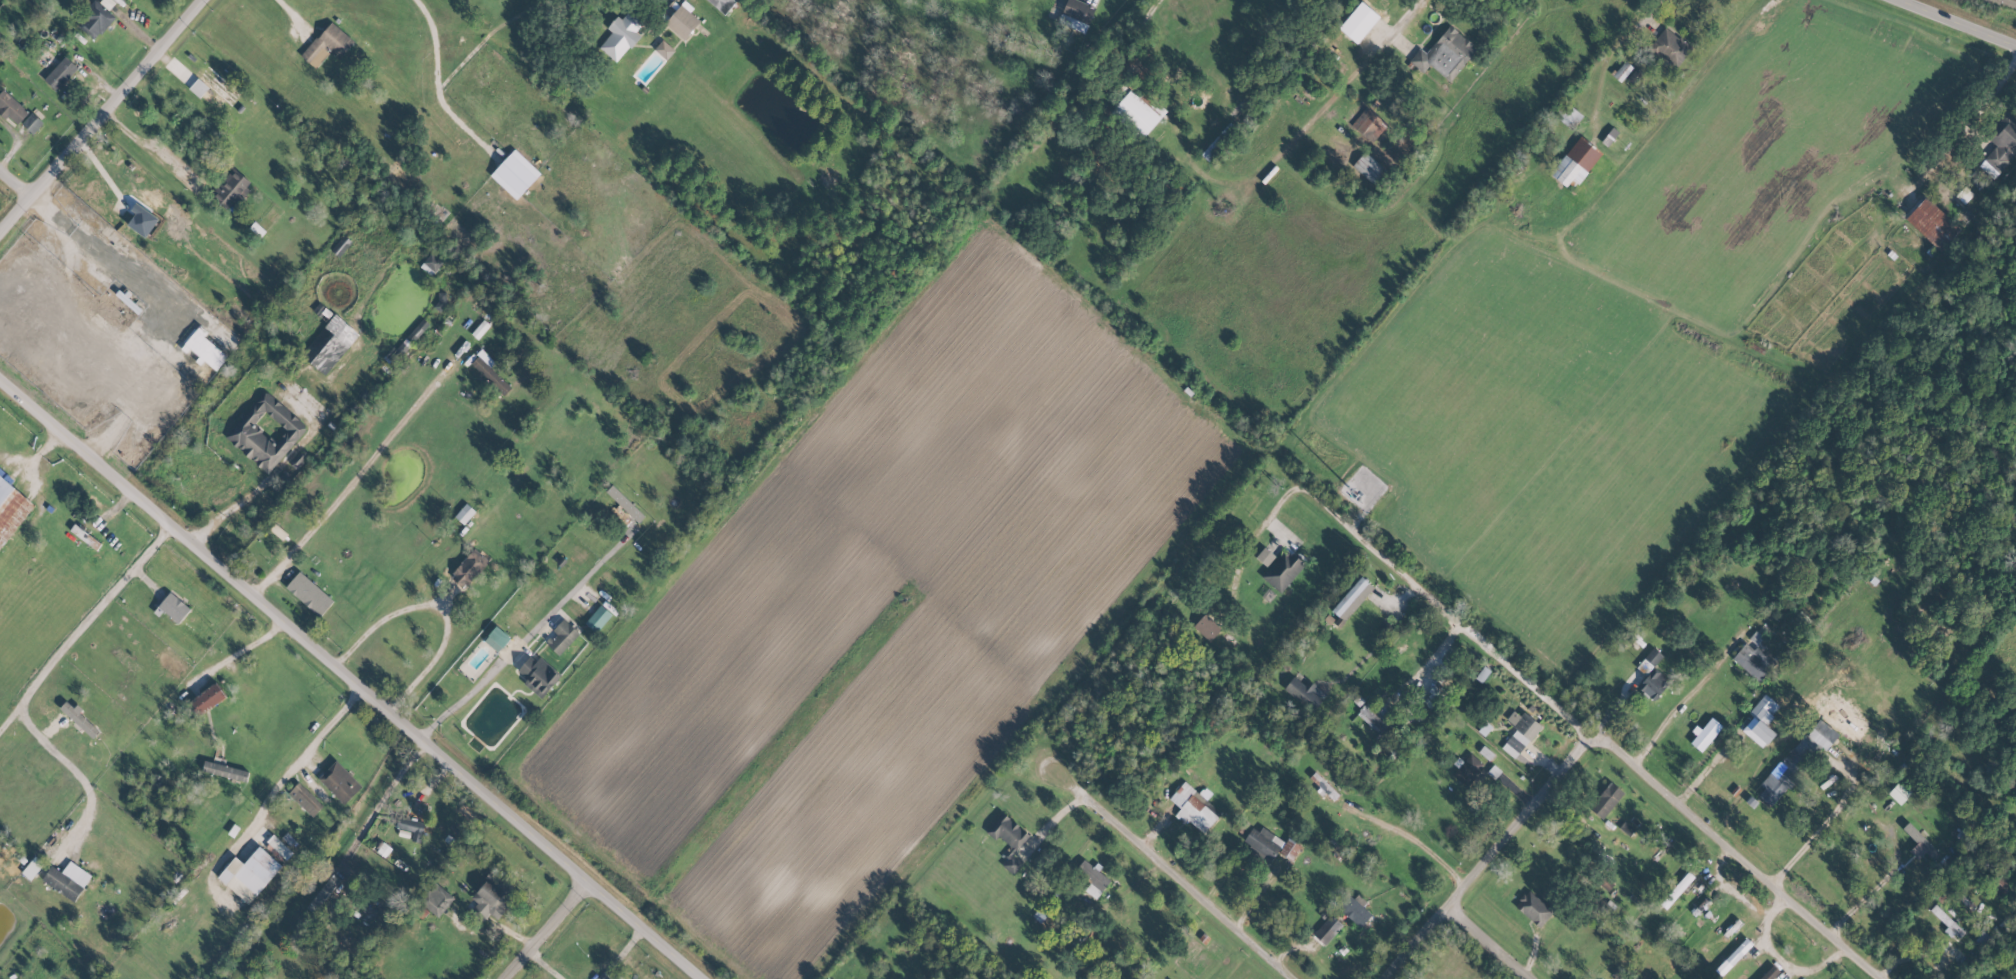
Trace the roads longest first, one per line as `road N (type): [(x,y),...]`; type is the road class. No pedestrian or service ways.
road 1 (tertiary): [(699,978),(0,380)]
road 2 (residential): [(1884,978),(1316,499)]
road 3 (residential): [(1295,978),(1044,763)]
road 4 (residential): [(1384,978),(1589,735)]
road 5 (tertiary): [(206,0),(0,239)]
road 6 (residential): [(1429,0),(1316,131)]
road 7 (tertiary): [(1901,0),(2015,45)]

